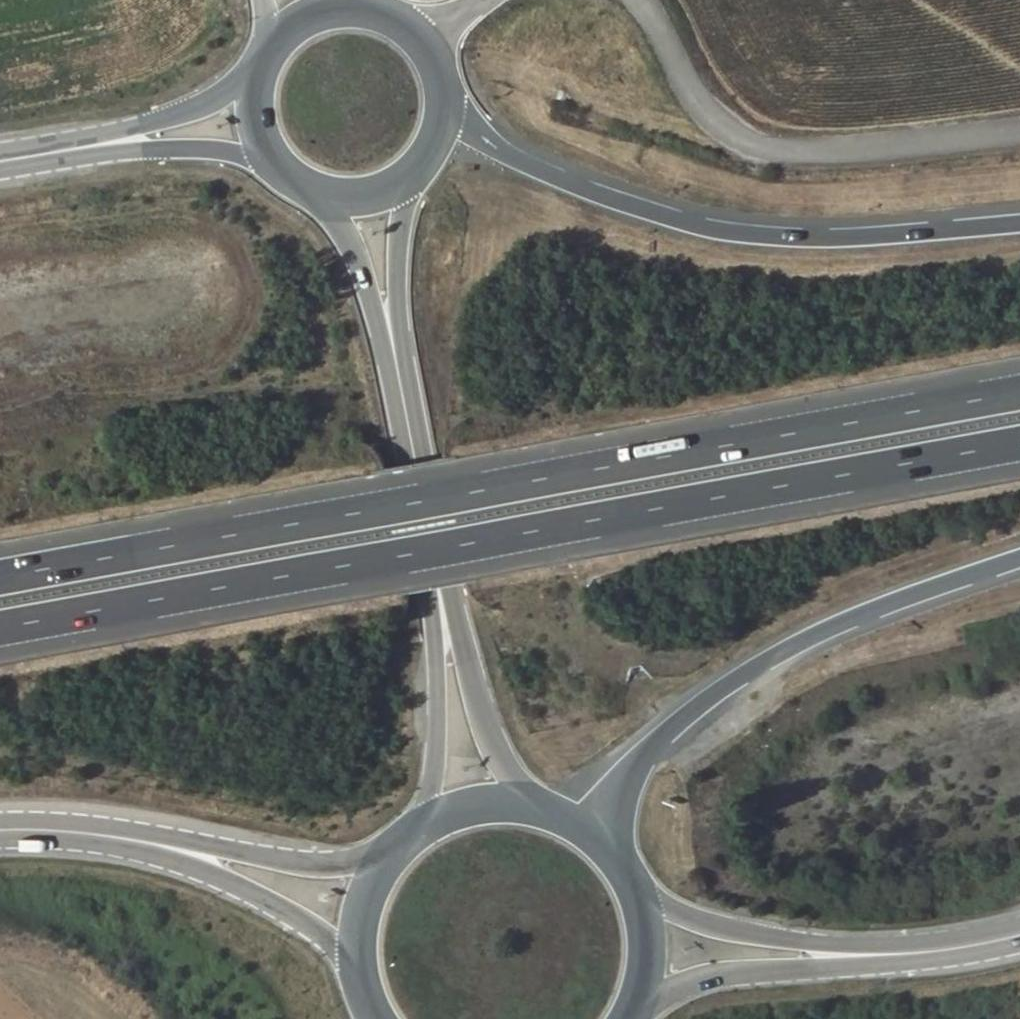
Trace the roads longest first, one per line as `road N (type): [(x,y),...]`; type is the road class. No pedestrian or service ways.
road 1 (motorway): [(0,629),(1019,443)]
road 2 (motorway): [(1019,392),(0,577)]
road 3 (motorway): [(1019,222),(848,237),(718,229),(537,169),(484,138),(441,86)]
road 4 (motorway): [(605,846),(616,801),(640,761),(725,687),(870,610),(1019,559)]
road 5 (unclassified): [(645,0),(695,100),(740,139),(802,153),(1019,129)]
road 6 (primary): [(393,341),(438,590)]
road 7 (primary): [(438,590),(438,714),(418,831)]
road 8 (primary): [(538,808),(482,723),(438,590)]
road 9 (primary): [(167,846),(289,913),(360,974)]
road 10 (primary): [(389,858),(303,864),(167,846)]
road 11 (secondary): [(630,1018),(702,978),(838,954)]
road 12 (secondary): [(838,954),(667,909),(633,884)]
road 13 (primary): [(258,68),(166,118),(74,150)]
road 14 (primary): [(74,150),(157,144),(274,163)]
road 15 (secondary): [(1019,934),(970,947),(838,954)]
road 16 (primary): [(309,189),(341,229),(393,341)]
road 17 (primary): [(167,846),(91,833),(0,831)]
road 18 (primary): [(393,341),(408,175)]
road 19 (primary): [(628,1018),(647,953),(633,884)]
road 20 (primary): [(538,808),(475,806),(418,831)]
road 21 (primary): [(389,858),(362,913),(360,974)]

